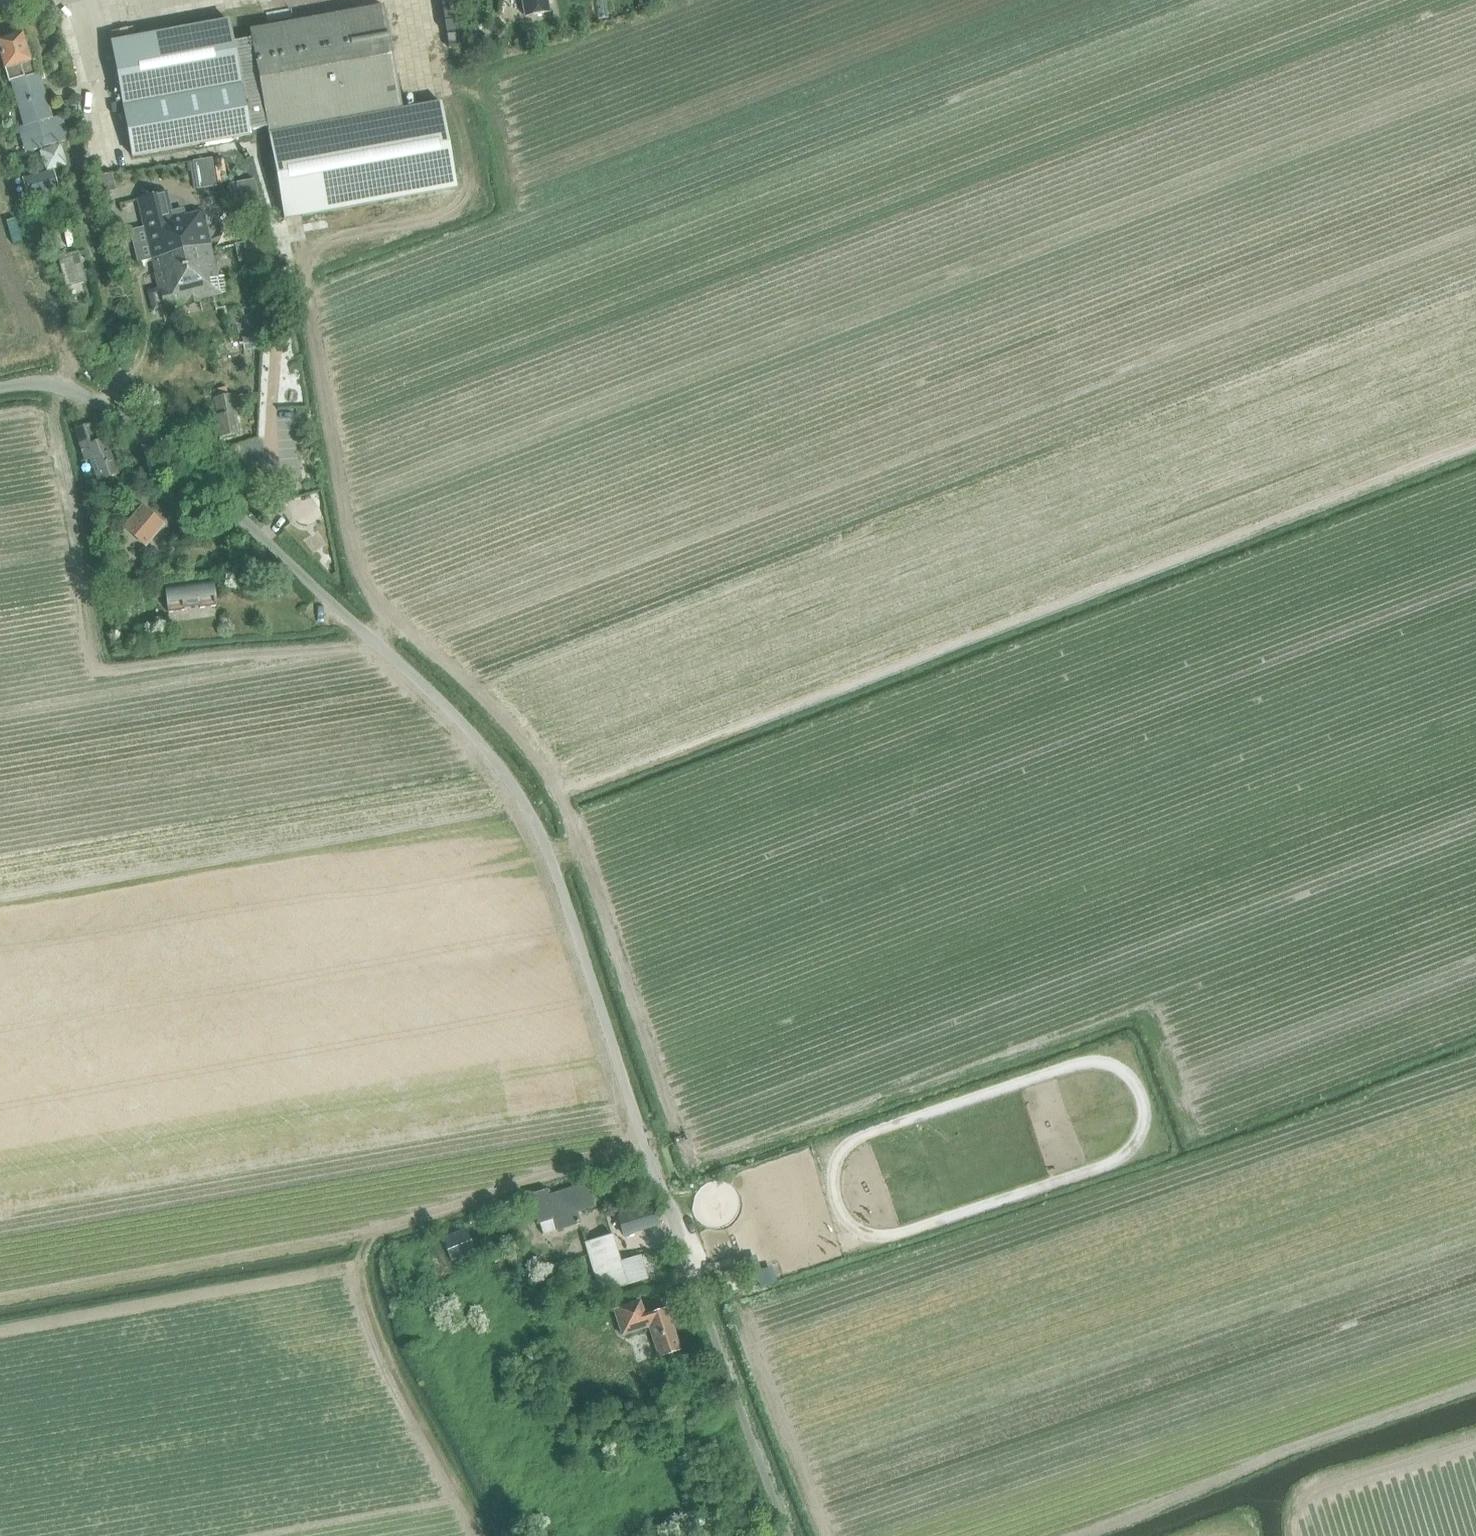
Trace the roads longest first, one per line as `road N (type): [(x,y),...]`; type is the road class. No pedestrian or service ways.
road 1 (unclassified): [(647,1145),(547,849),(487,754),(115,412),(55,384),(0,388)]
road 2 (track): [(1475,1032),(1198,1135),(1150,1014),(698,1162),(678,1134),(647,1145)]

